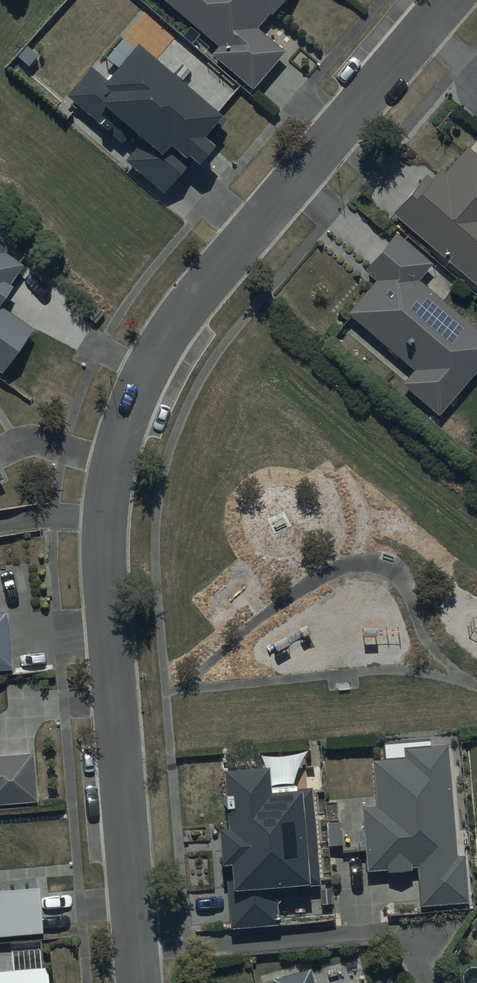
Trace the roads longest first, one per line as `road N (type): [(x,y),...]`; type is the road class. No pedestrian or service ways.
road 1 (residential): [(449,0),(196,295),(161,344),(125,425),(105,522),(105,573),(138,982)]

